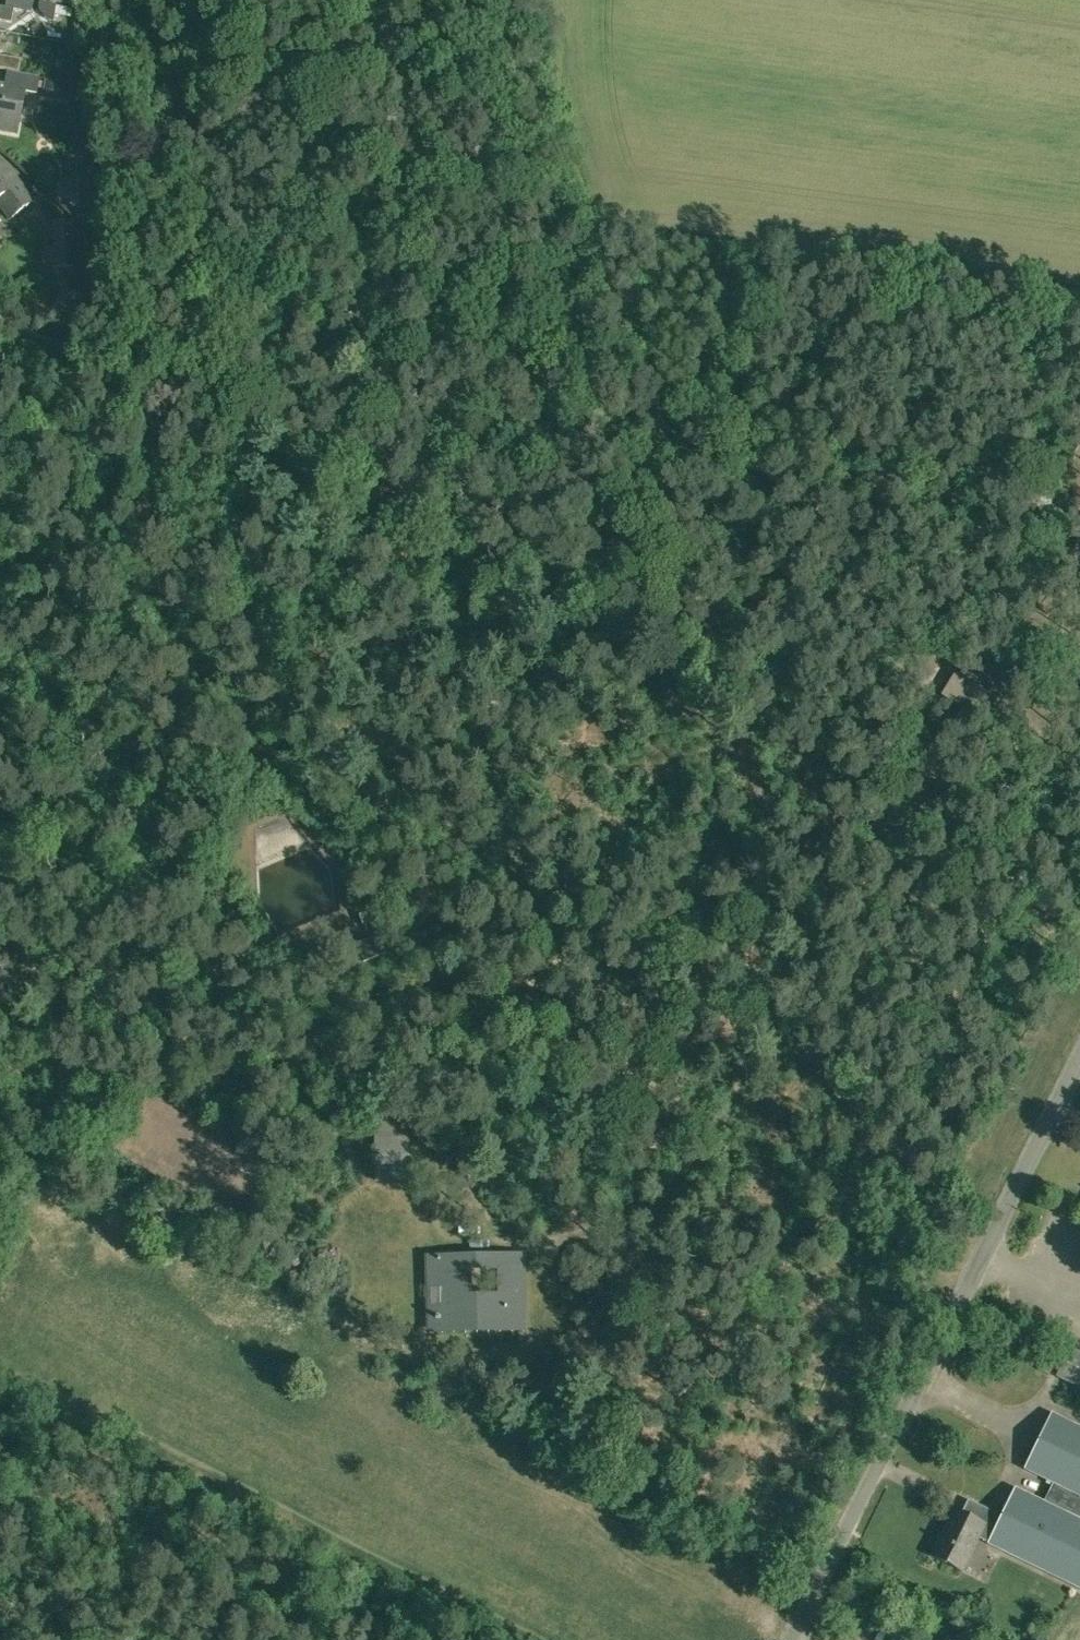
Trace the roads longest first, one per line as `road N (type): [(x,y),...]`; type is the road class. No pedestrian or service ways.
road 1 (unclassified): [(778,1639),(1079,1051)]

